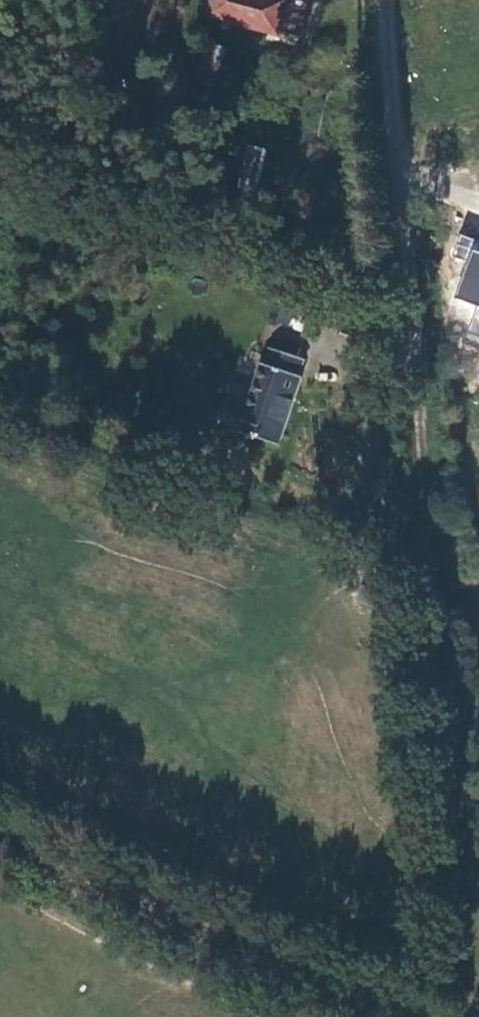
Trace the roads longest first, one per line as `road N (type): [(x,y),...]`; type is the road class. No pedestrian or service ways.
road 1 (track): [(477,1016),(426,133),(407,0)]
road 2 (track): [(393,1016),(0,846)]

